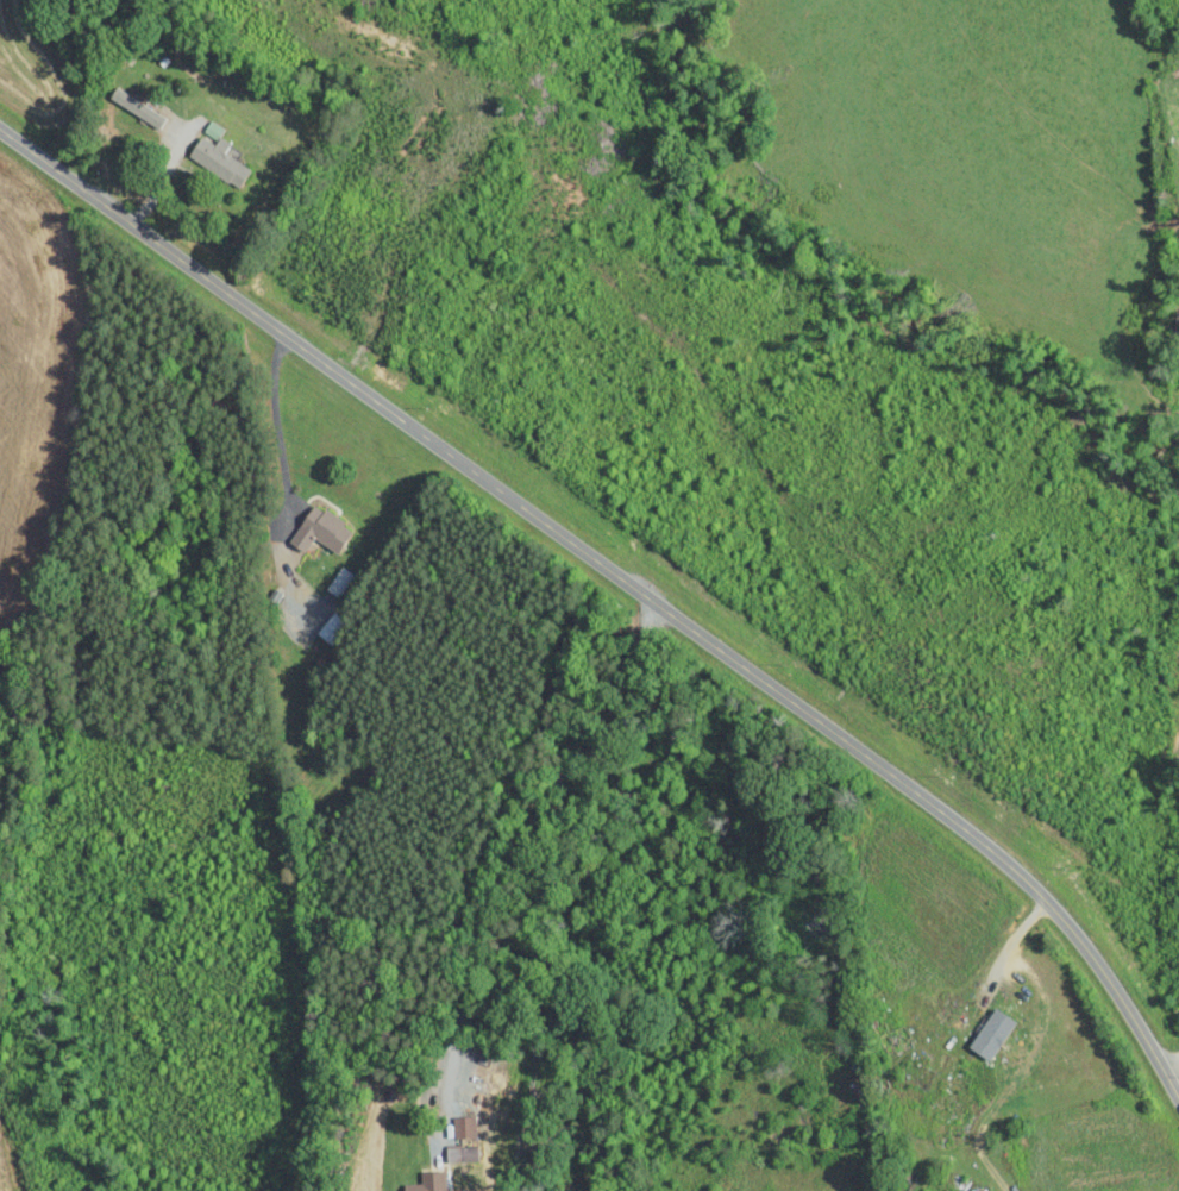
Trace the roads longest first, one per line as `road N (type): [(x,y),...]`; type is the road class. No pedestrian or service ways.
road 1 (tertiary): [(1178,1098),(1068,926),(1002,859),(286,327),(0,126)]

